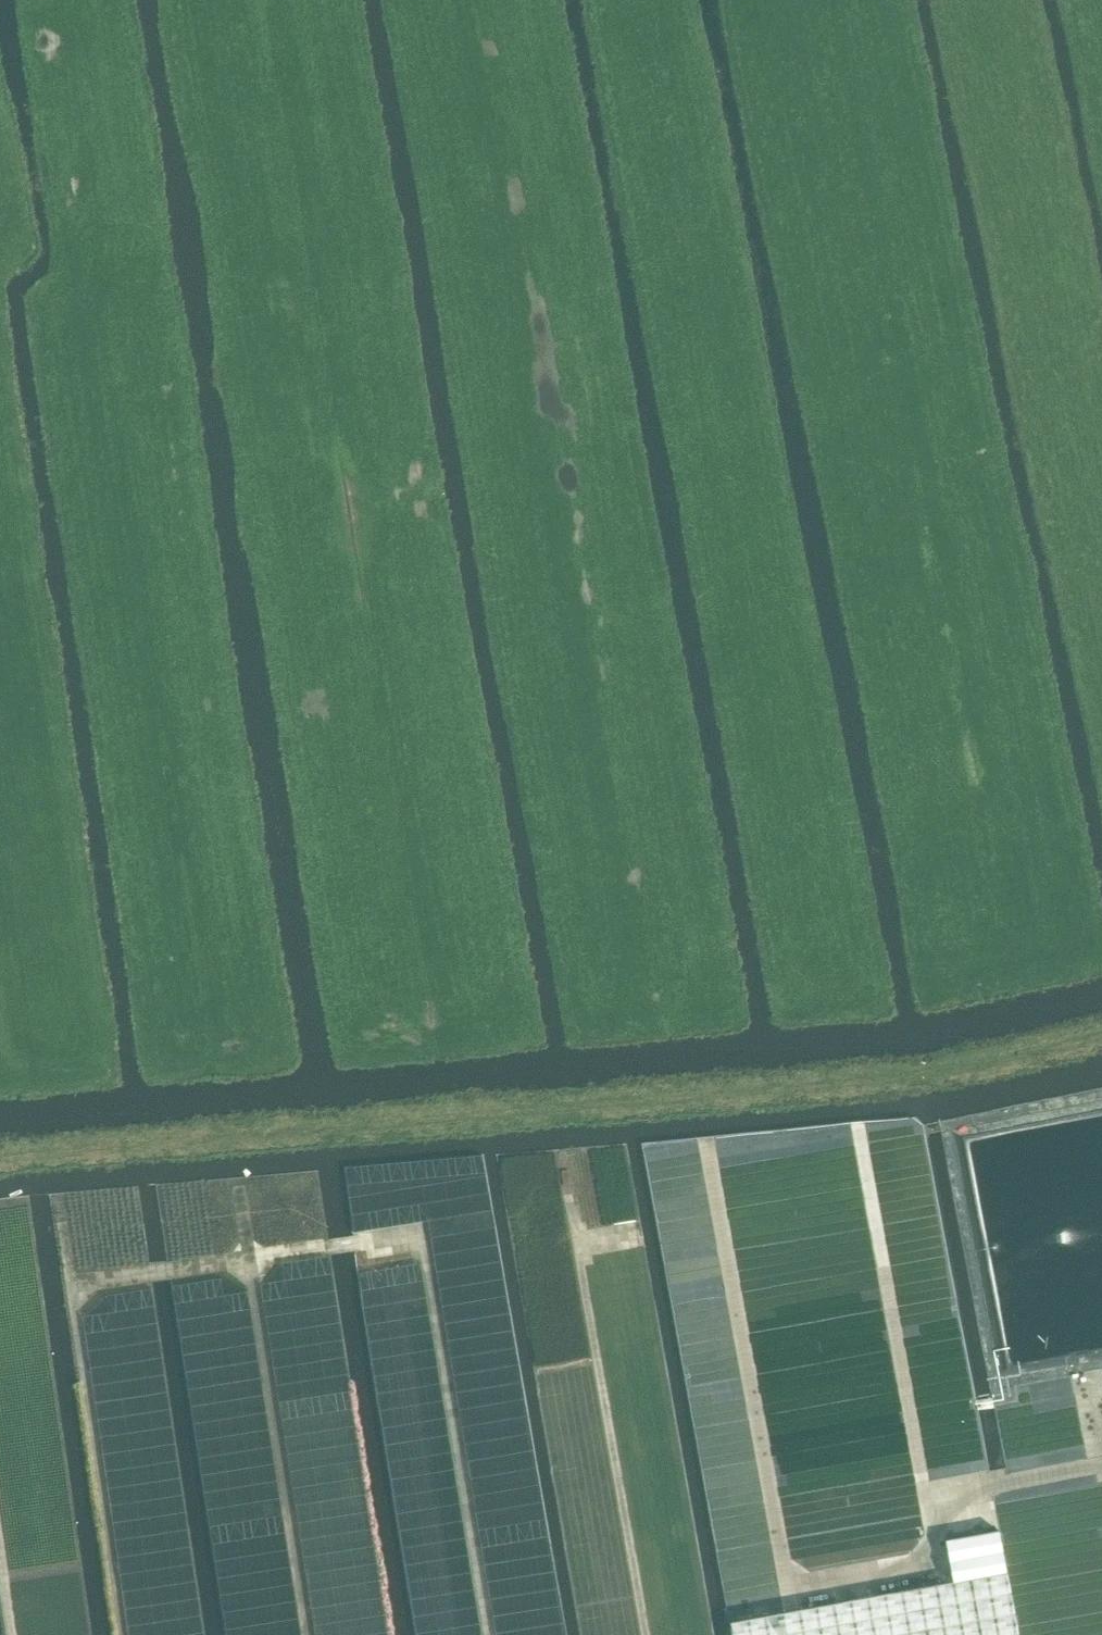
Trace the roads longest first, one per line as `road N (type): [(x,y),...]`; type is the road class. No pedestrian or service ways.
road 1 (track): [(484,1634),(418,1233),(245,1261)]
road 2 (track): [(1101,1463),(925,1498),(857,1126)]
road 3 (track): [(304,1634),(245,1261),(79,1286)]
road 4 (track): [(647,1634),(573,1217)]

